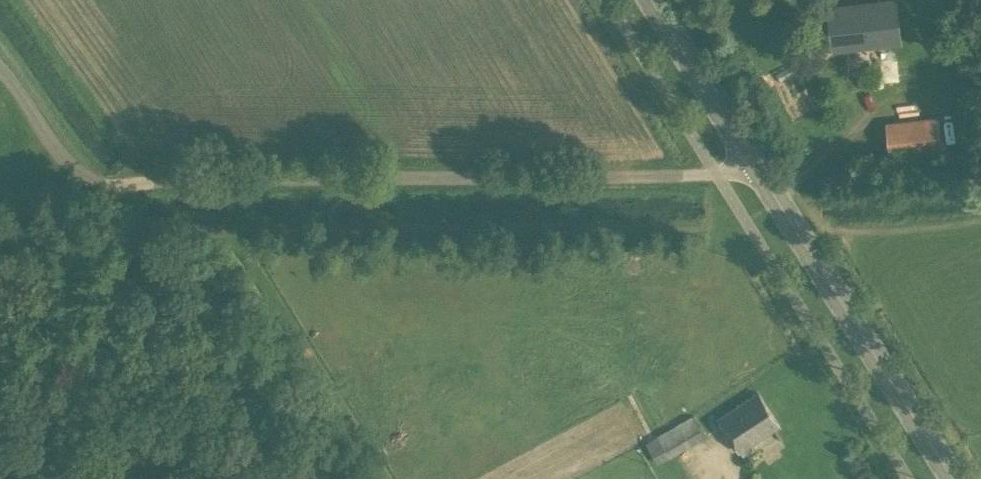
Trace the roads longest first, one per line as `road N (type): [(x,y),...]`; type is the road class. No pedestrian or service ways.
road 1 (secondary): [(960,478),(656,0)]

